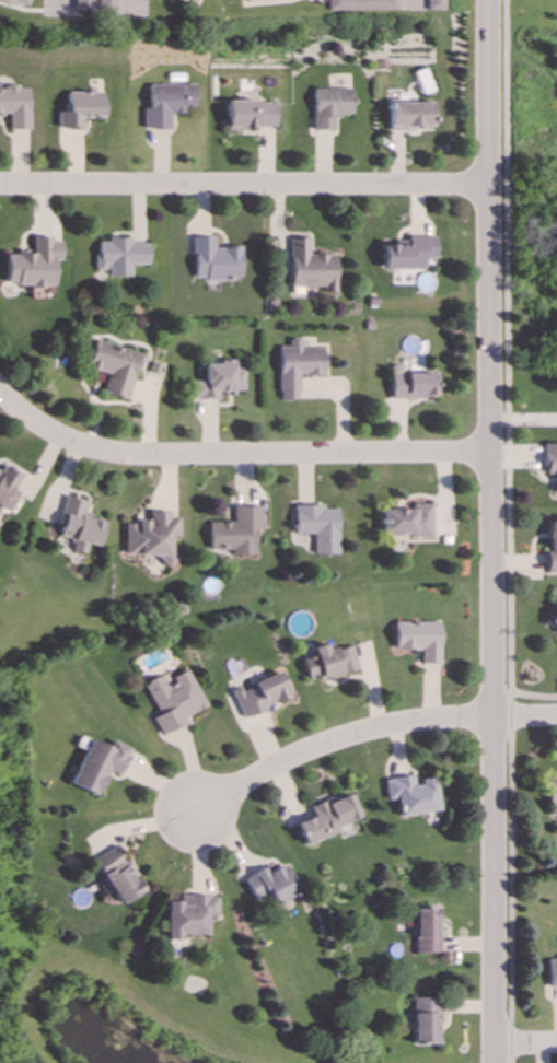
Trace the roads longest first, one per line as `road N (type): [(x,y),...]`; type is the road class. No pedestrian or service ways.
road 1 (residential): [(488,0),(492,1062)]
road 2 (residential): [(0,394),(55,435),(126,455),(488,452)]
road 3 (residential): [(487,185),(0,185)]
road 4 (residential): [(489,720),(403,724),(340,739),(197,807)]

